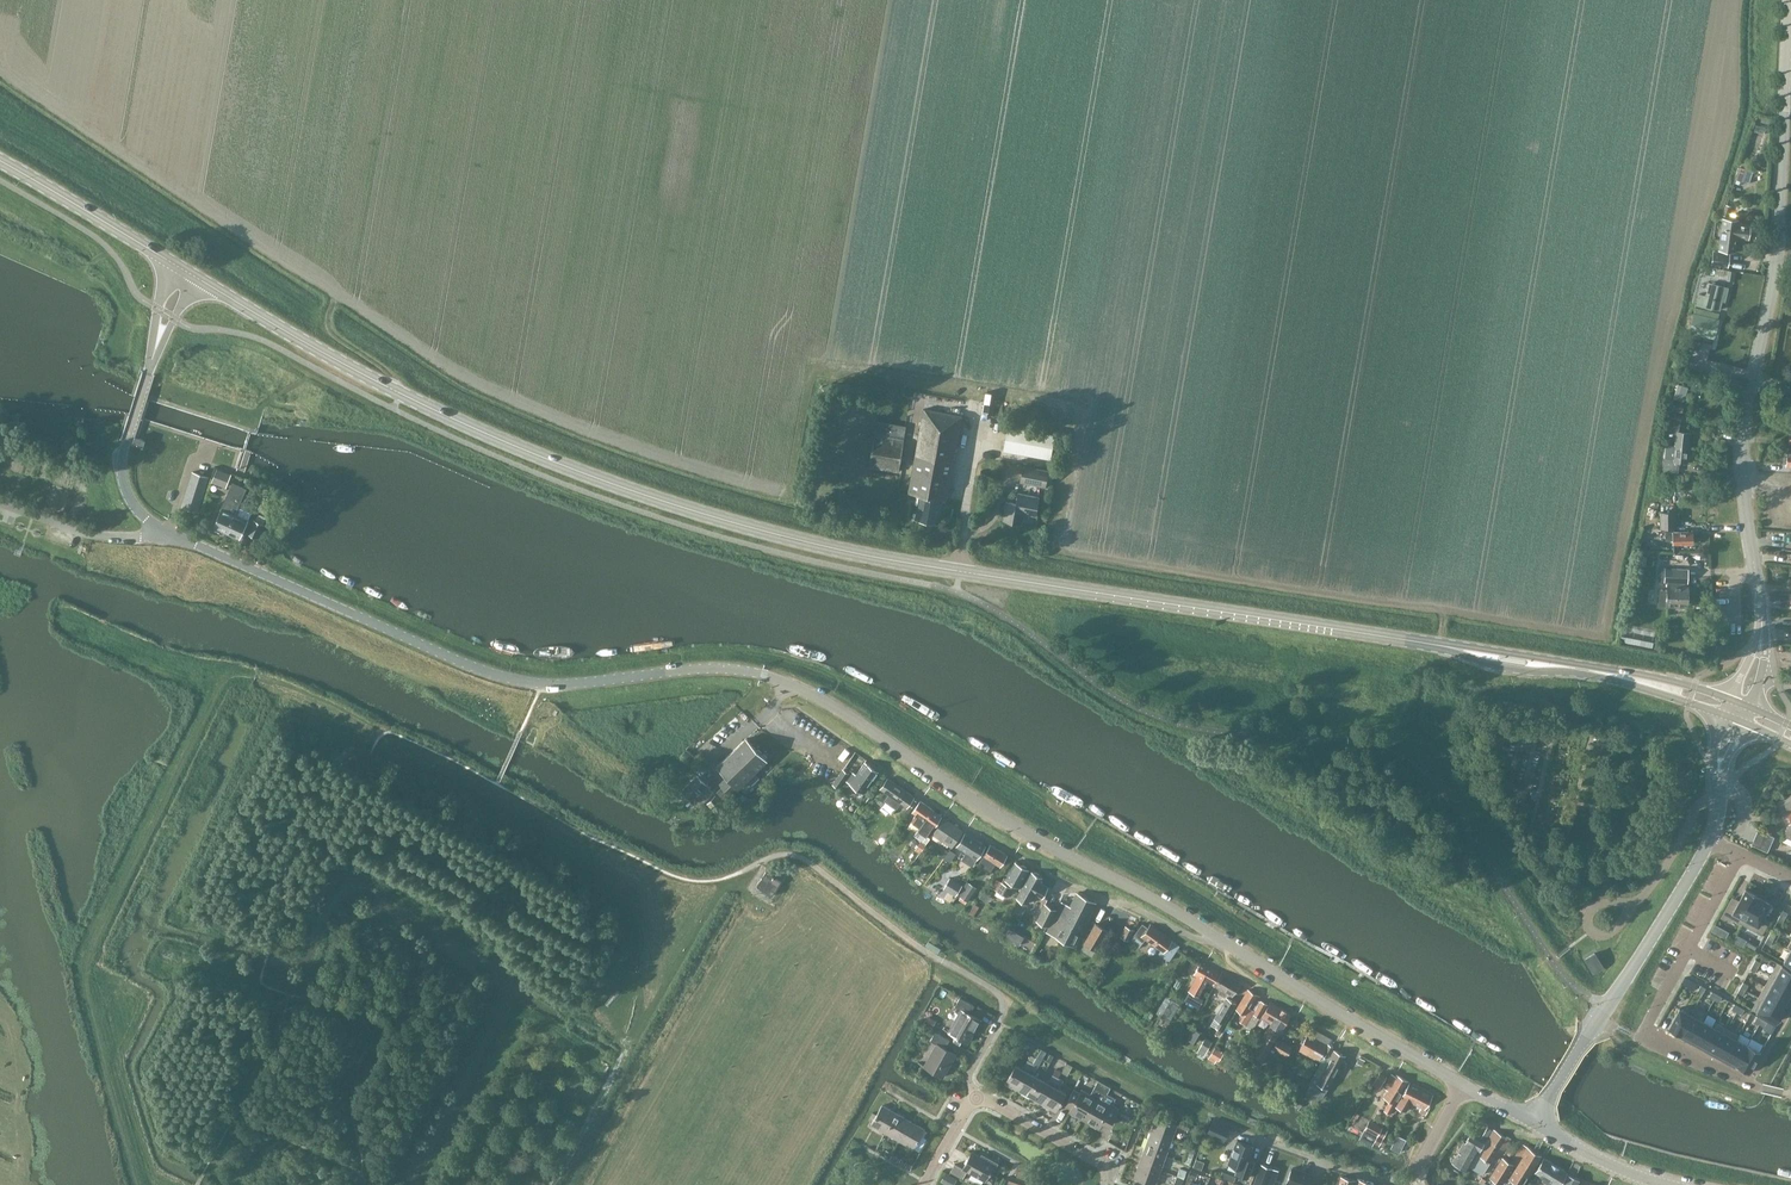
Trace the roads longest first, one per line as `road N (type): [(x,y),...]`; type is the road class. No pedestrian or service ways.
road 1 (primary): [(1735,711),(1659,685),(1521,658),(936,569),(763,531),(602,480),(452,420),(184,270)]
road 2 (residential): [(761,673),(820,698),(981,805),(1462,1084)]
road 3 (tertiary): [(1735,711),(1762,635),(1738,452),(1775,270),(1788,0)]
road 4 (unclassified): [(543,683),(456,659),(162,529),(137,508),(121,478),(123,452),(184,270)]
road 5 (tertiary): [(1532,1121),(1710,839)]
road 6 (unclassified): [(543,683),(708,668),(761,673)]
road 7 (primary): [(0,162),(184,270)]
road 8 (residential): [(1741,854),(1647,1028),(1651,1036)]
road 9 (residential): [(1106,1184),(1099,1161),(975,1095)]
road 10 (residential): [(1403,1184),(1256,1136)]
road 11 (tertiary): [(1671,1184),(1532,1121)]
road 12 (tertiary): [(1710,839),(1735,711)]

